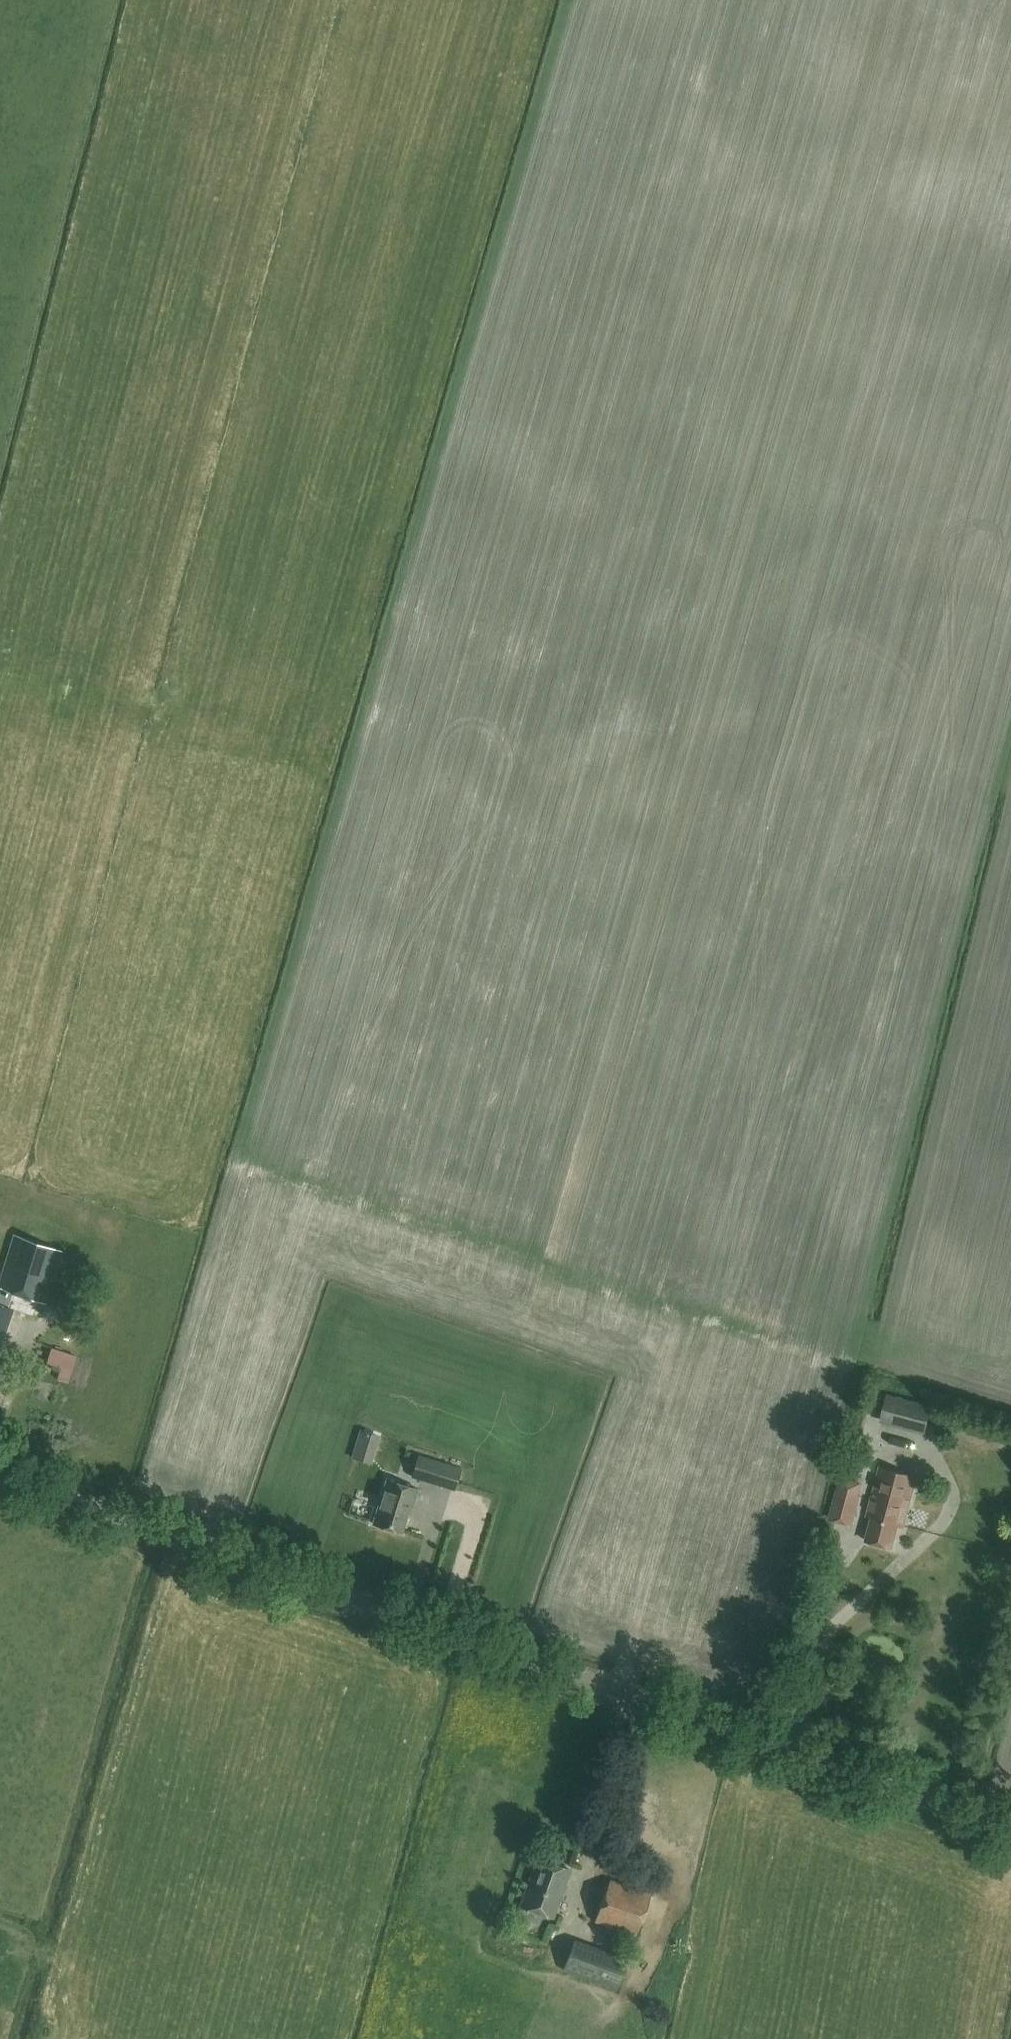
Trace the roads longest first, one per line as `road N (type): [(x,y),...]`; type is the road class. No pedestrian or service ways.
road 1 (tertiary): [(1010,1829),(0,1467)]

